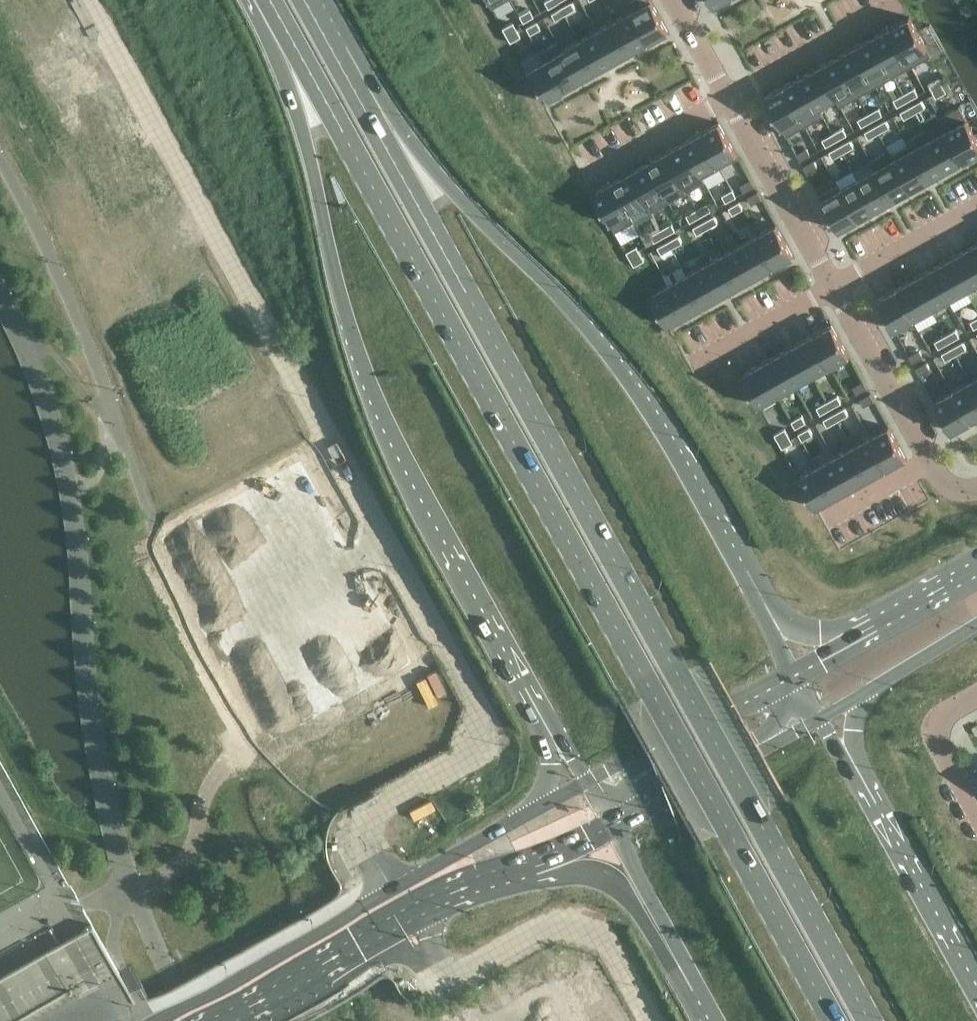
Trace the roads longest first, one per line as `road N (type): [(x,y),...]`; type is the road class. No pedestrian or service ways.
road 1 (trunk): [(269,0),(834,1020)]
road 2 (trunk): [(869,1020),(308,7)]
road 3 (trunk): [(259,0),(303,134),(356,348),(407,459),(523,667)]
road 4 (trunk): [(729,553),(624,376),(569,307),(439,176),(352,44),(308,7)]
road 5 (secondary): [(530,813),(156,1020)]
road 6 (secondary): [(258,1020),(514,887)]
road 7 (trunk): [(514,887),(585,872),(612,877),(642,907),(679,980),(703,995)]
road 8 (residential): [(730,99),(834,287)]
road 9 (trunk): [(905,609),(821,633),(802,630),(757,574),(729,553)]
road 10 (residential): [(834,287),(929,460)]
road 11 (residential): [(730,99),(902,5)]
road 12 (trunk): [(976,1003),(883,832)]
road 13 (trunk): [(615,832),(703,995)]
road 14 (trunk): [(720,708),(712,728),(631,780),(615,832)]
road 15 (residential): [(587,178),(730,99)]
road 16 (residential): [(976,208),(834,287)]
road 17 (residential): [(834,287),(693,366)]
road 18 (trunk): [(523,667),(521,696),(551,764),(546,796),(530,813)]
road 19 (trunk): [(883,832),(881,796),(853,744),(855,721),(873,690)]
road 20 (secondary): [(720,708),(588,781)]
road 21 (trunk): [(706,782),(717,761),(779,720),(791,699),(790,671)]
road 22 (residential): [(976,697),(948,714),(937,735),(976,814)]
road 23 (trunk): [(790,671),(729,553)]
road 24 (trunk): [(523,667),(588,781)]
road 25 (tertiary): [(905,609),(790,671)]
road 26 (secondary): [(706,782),(820,720)]
road 27 (trunk): [(883,832),(820,720)]
road 28 (tertiary): [(873,690),(976,626)]

